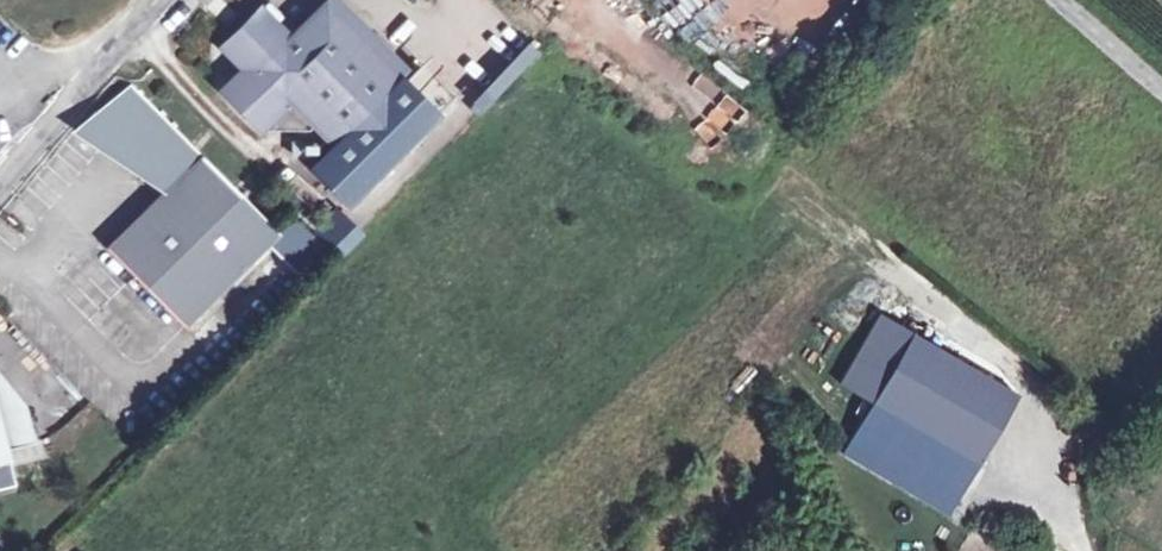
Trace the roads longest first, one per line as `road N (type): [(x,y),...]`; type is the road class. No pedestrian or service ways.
road 1 (residential): [(1059,0),(1161,89)]

